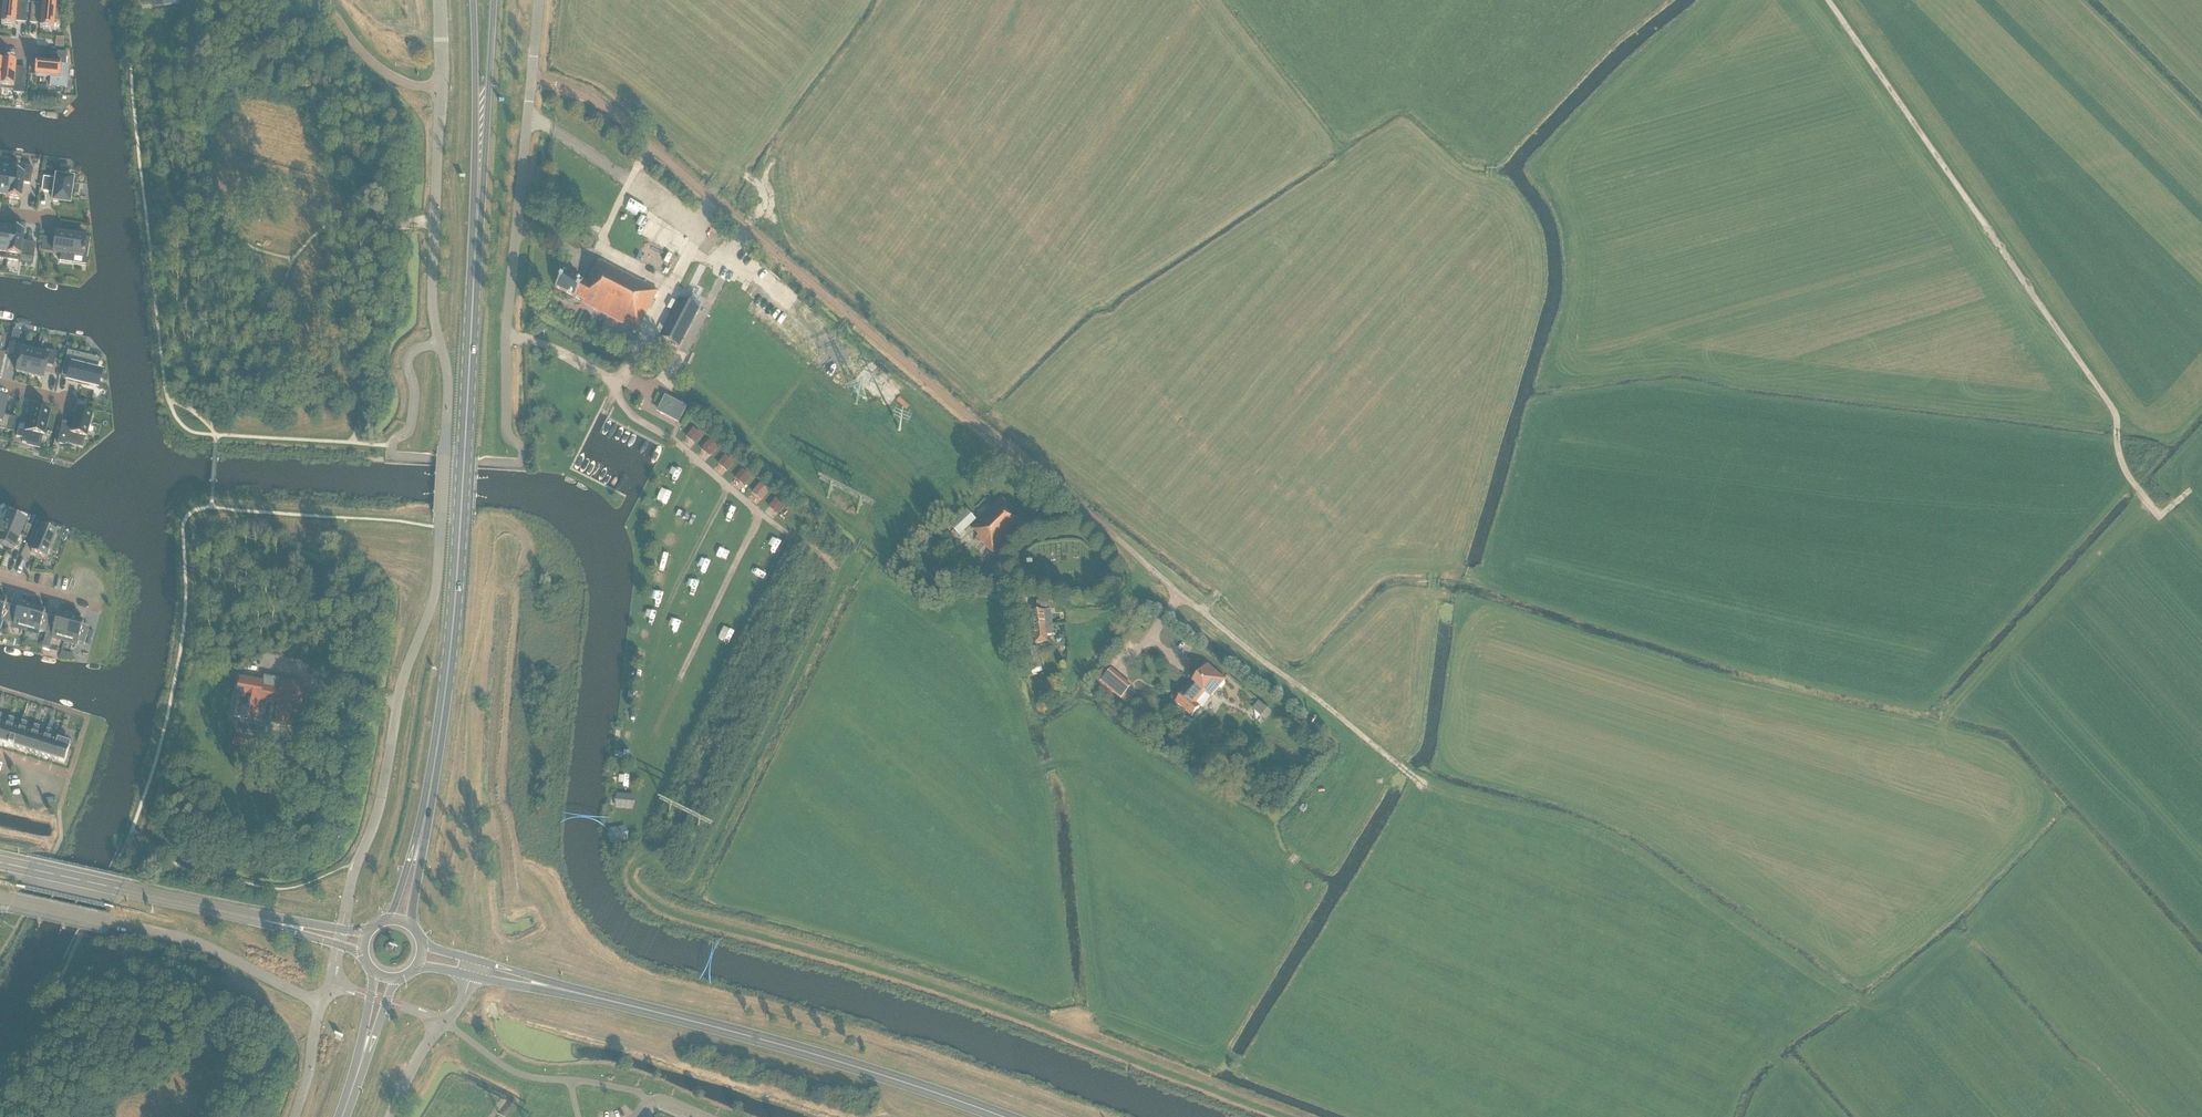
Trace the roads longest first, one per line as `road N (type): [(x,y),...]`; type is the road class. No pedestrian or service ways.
road 1 (unclassified): [(1278,671),(601,105),(532,77),(540,0)]
road 2 (unclassified): [(342,929),(355,867),(377,815),(401,684),(437,579),(447,385),(431,299),(442,89)]
road 3 (track): [(1984,920),(1898,996),(1872,1005),(1614,834),(1561,813),(1423,782),(1278,671)]
road 4 (track): [(1823,0),(2113,416),(2116,458),(2150,516),(2161,520),(2189,496)]
road 5 (primary): [(421,834),(455,605),(478,181)]
road 6 (primary): [(1005,1116),(693,1020),(570,991)]
road 7 (unclassified): [(0,897),(196,943),(321,1003)]
road 8 (primary): [(275,922),(0,862)]
road 9 (primary): [(478,181),(494,0)]
road 10 (primary): [(473,0),(478,181)]
road 11 (residential): [(442,89),(391,75),(329,10),(304,0)]

